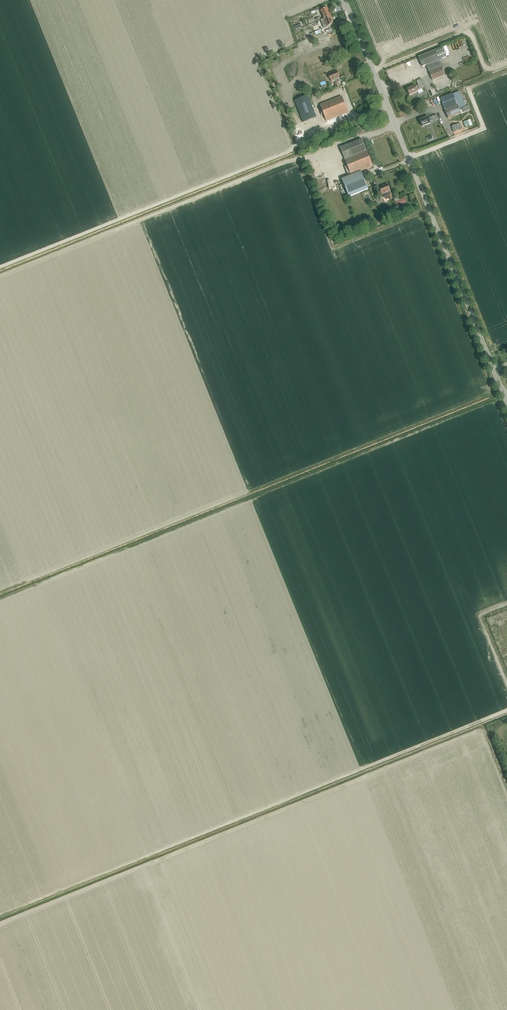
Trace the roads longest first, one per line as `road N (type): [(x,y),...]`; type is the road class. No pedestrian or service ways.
road 1 (unclassified): [(506,401),(345,0)]

